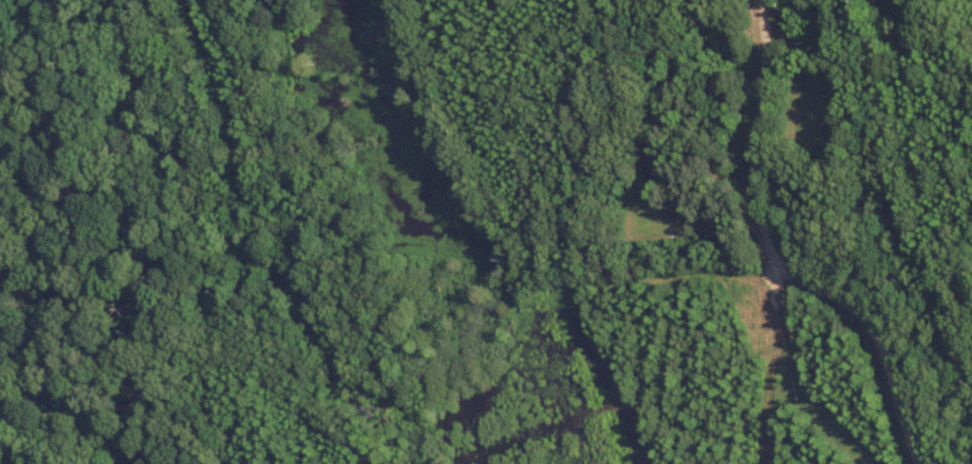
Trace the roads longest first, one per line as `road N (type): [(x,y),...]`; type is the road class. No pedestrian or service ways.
road 1 (track): [(774,0),(801,60),(796,89),(807,101),(812,147)]

